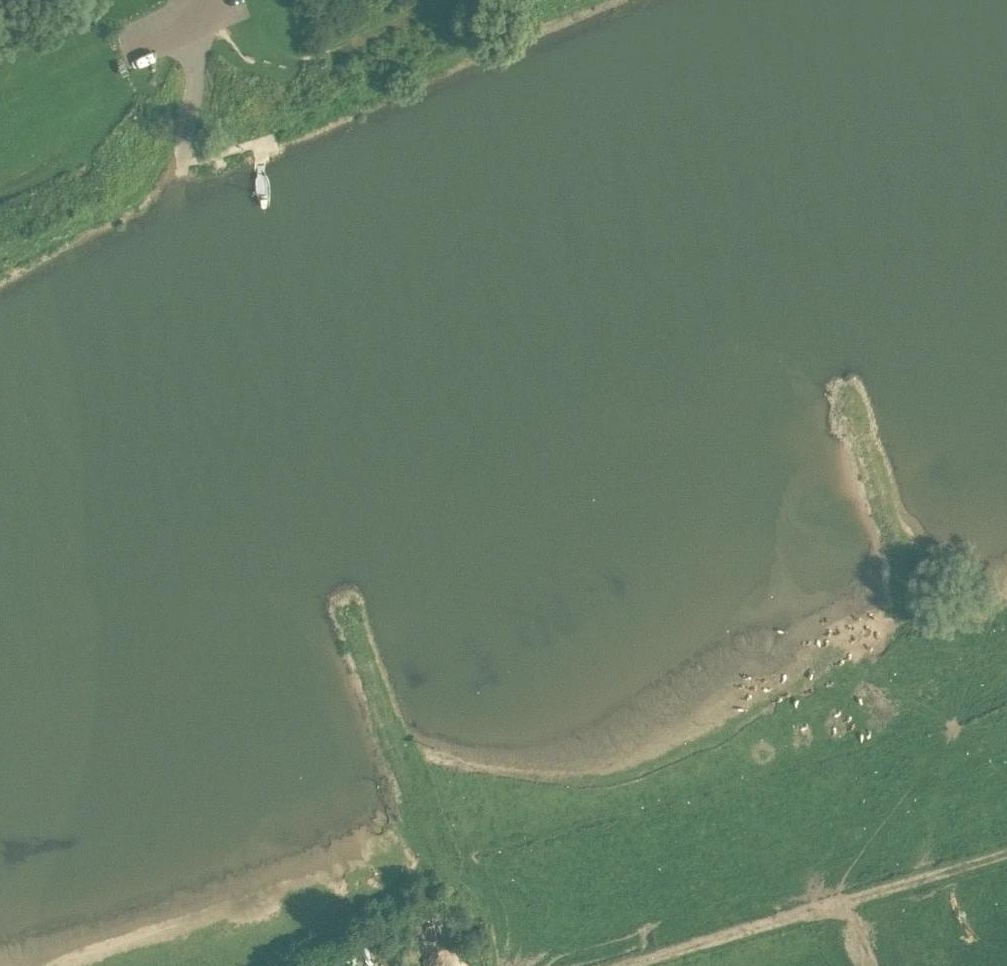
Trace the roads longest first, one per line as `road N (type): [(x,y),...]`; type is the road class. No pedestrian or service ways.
road 1 (track): [(1006,856),(636,965)]
road 2 (unclassified): [(205,26),(174,207)]

